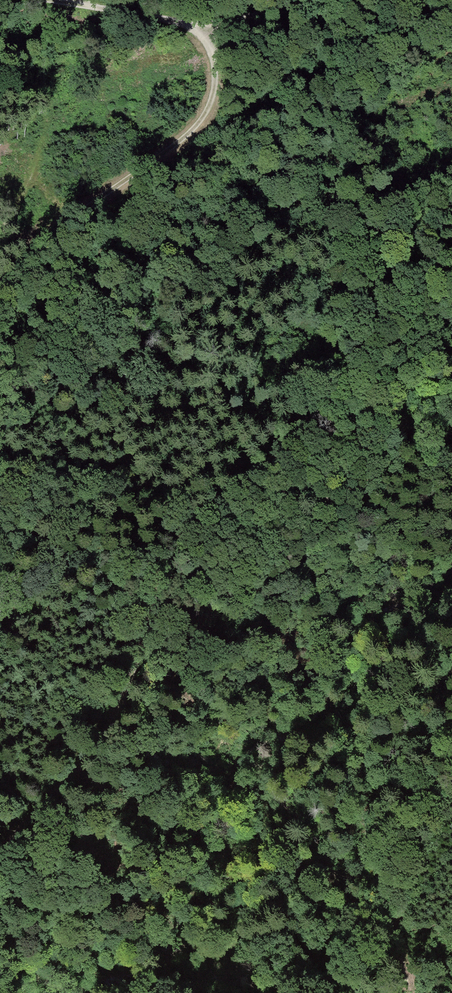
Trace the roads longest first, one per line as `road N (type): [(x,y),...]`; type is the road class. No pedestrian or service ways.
road 1 (track): [(451,260),(388,315),(289,442),(192,528),(105,728),(0,847)]
road 2 (track): [(0,298),(60,229),(202,117),(215,78),(201,30),(58,0)]
road 3 (track): [(352,992),(418,895),(451,861)]
road 4 (track): [(201,30),(331,0)]

